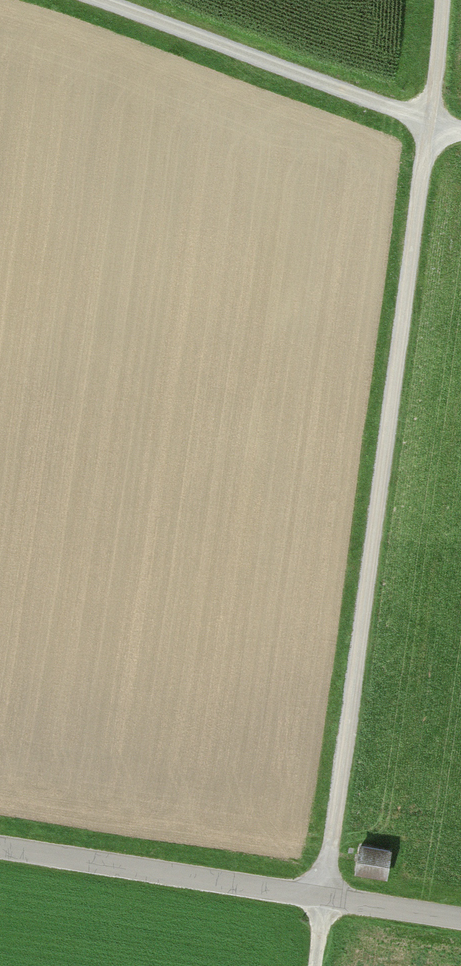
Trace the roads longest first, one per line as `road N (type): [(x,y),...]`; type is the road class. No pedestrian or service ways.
road 1 (track): [(439,0),(431,121),(322,900)]
road 2 (unclassified): [(0,848),(460,920)]
road 3 (track): [(460,128),(92,0)]

